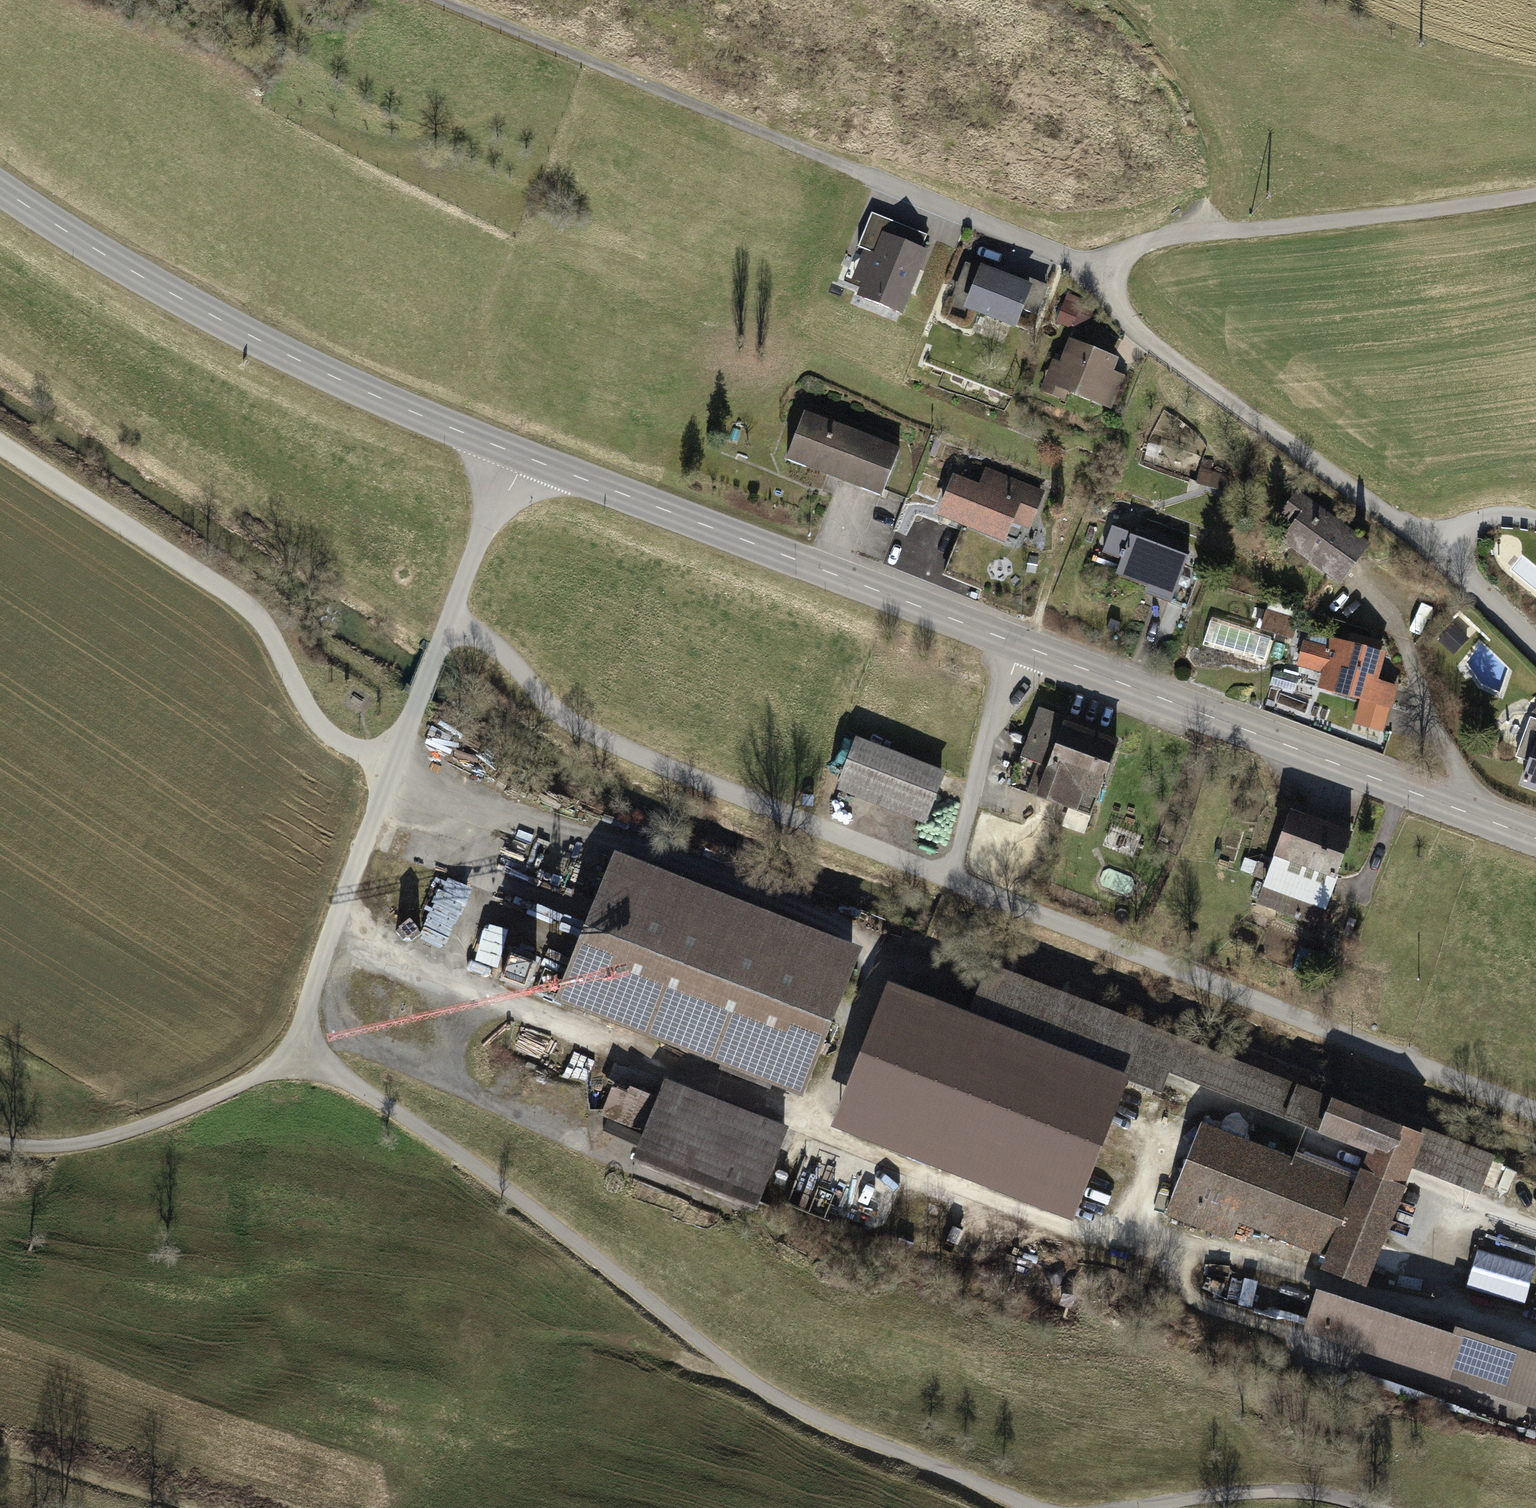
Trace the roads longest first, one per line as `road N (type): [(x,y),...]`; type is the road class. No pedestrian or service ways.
road 1 (secondary): [(0,191),(273,348),(509,454),(1535,840)]
road 2 (track): [(392,767),(452,613),(579,730),(1535,1113)]
road 3 (track): [(338,930),(818,1129),(1168,1258),(1304,1274),(1424,1313),(1460,1305),(1535,1332)]
road 4 (track): [(1029,1507),(805,1413),(714,1355),(457,1147),(309,1058)]
road 5 (track): [(1109,270),(431,0)]
road 6 (track): [(493,804),(606,838),(868,941),(840,1065)]
road 7 (track): [(0,441),(233,592),(324,733),(392,767)]
road 8 (track): [(1535,194),(1143,240),(1109,270)]
road 9 (track): [(1109,270),(1110,302),(1140,337),(1428,542)]
road 10 (track): [(1168,1258),(1196,1299),(1298,1342),(1535,1418)]
road 11 (track): [(439,1071),(493,804),(392,767)]
road 12 (track): [(310,1015),(614,1148)]
road 13 (track): [(309,1058),(151,1123),(66,1146),(0,1141)]
road 14 (track): [(309,1058),(310,1015),(392,767)]
road 15 (track): [(1188,1096),(1461,1203)]
road 16 (track): [(1145,1507),(1298,1491),(1373,1507)]
road 17 (track): [(1424,1313),(1461,1203),(1535,1234)]
road 18 (track): [(452,613),(509,454)]
road 19 (track): [(1188,1096),(1125,1242)]
road 20 (residential): [(1535,652),(1428,542)]

